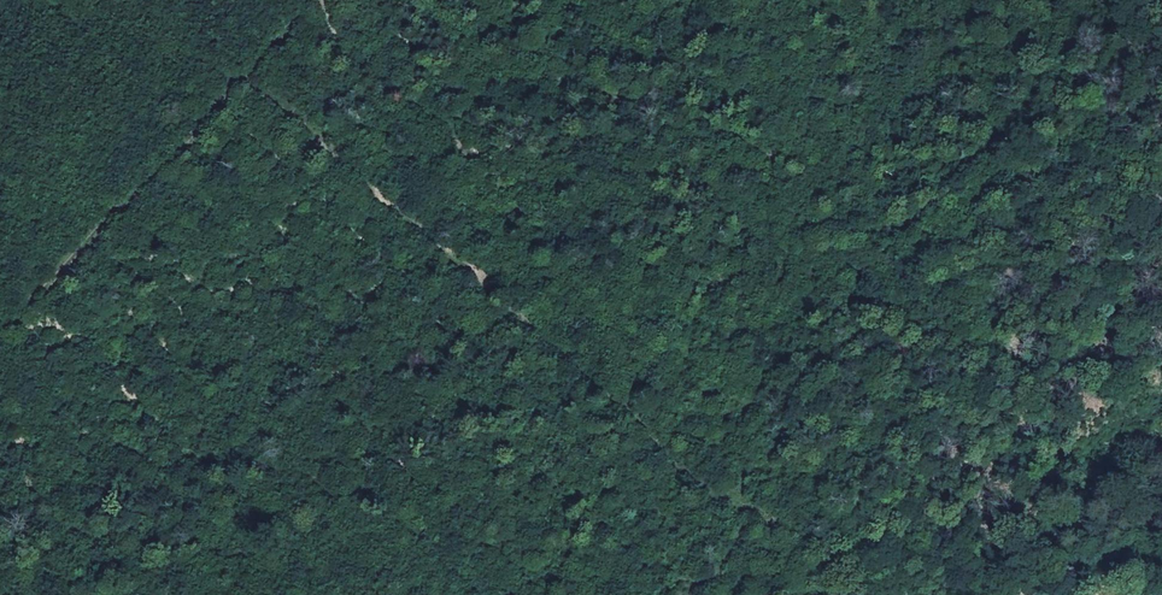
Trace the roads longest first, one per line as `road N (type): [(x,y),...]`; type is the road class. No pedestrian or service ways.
road 1 (track): [(310,0),(0,334)]

